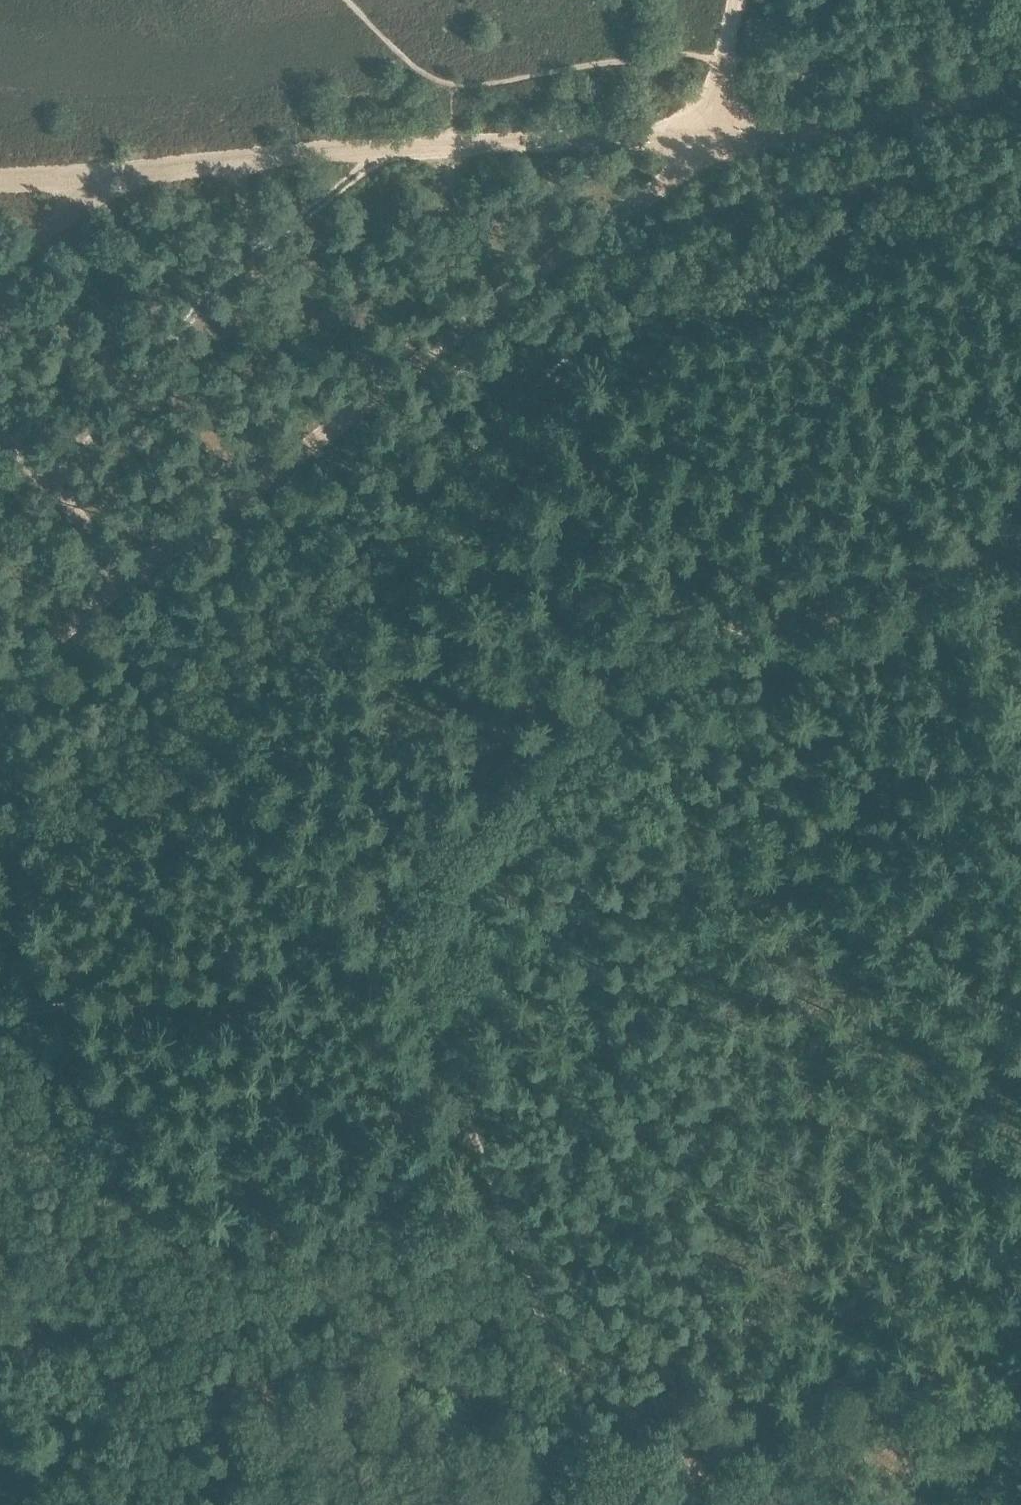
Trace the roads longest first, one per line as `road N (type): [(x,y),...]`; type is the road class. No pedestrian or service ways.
road 1 (track): [(0,674),(129,568),(703,149)]
road 2 (track): [(277,732),(379,890),(614,1504)]
road 3 (track): [(1020,541),(977,559),(889,622),(834,644),(671,649),(639,665),(379,890)]
road 4 (track): [(0,179),(324,150),(576,142),(703,149)]
road 5 (track): [(727,205),(670,235),(478,458),(220,665)]
road 6 (track): [(0,1012),(180,995),(262,970),(379,890)]
road 7 (track): [(0,432),(220,665)]
road 8 (track): [(1020,90),(752,141)]
road 9 (track): [(220,665),(86,760),(0,800)]
road 10 (track): [(847,186),(1020,163)]
road 11 (track): [(0,283),(98,174)]
road 12 (track): [(727,205),(771,189),(847,186)]

